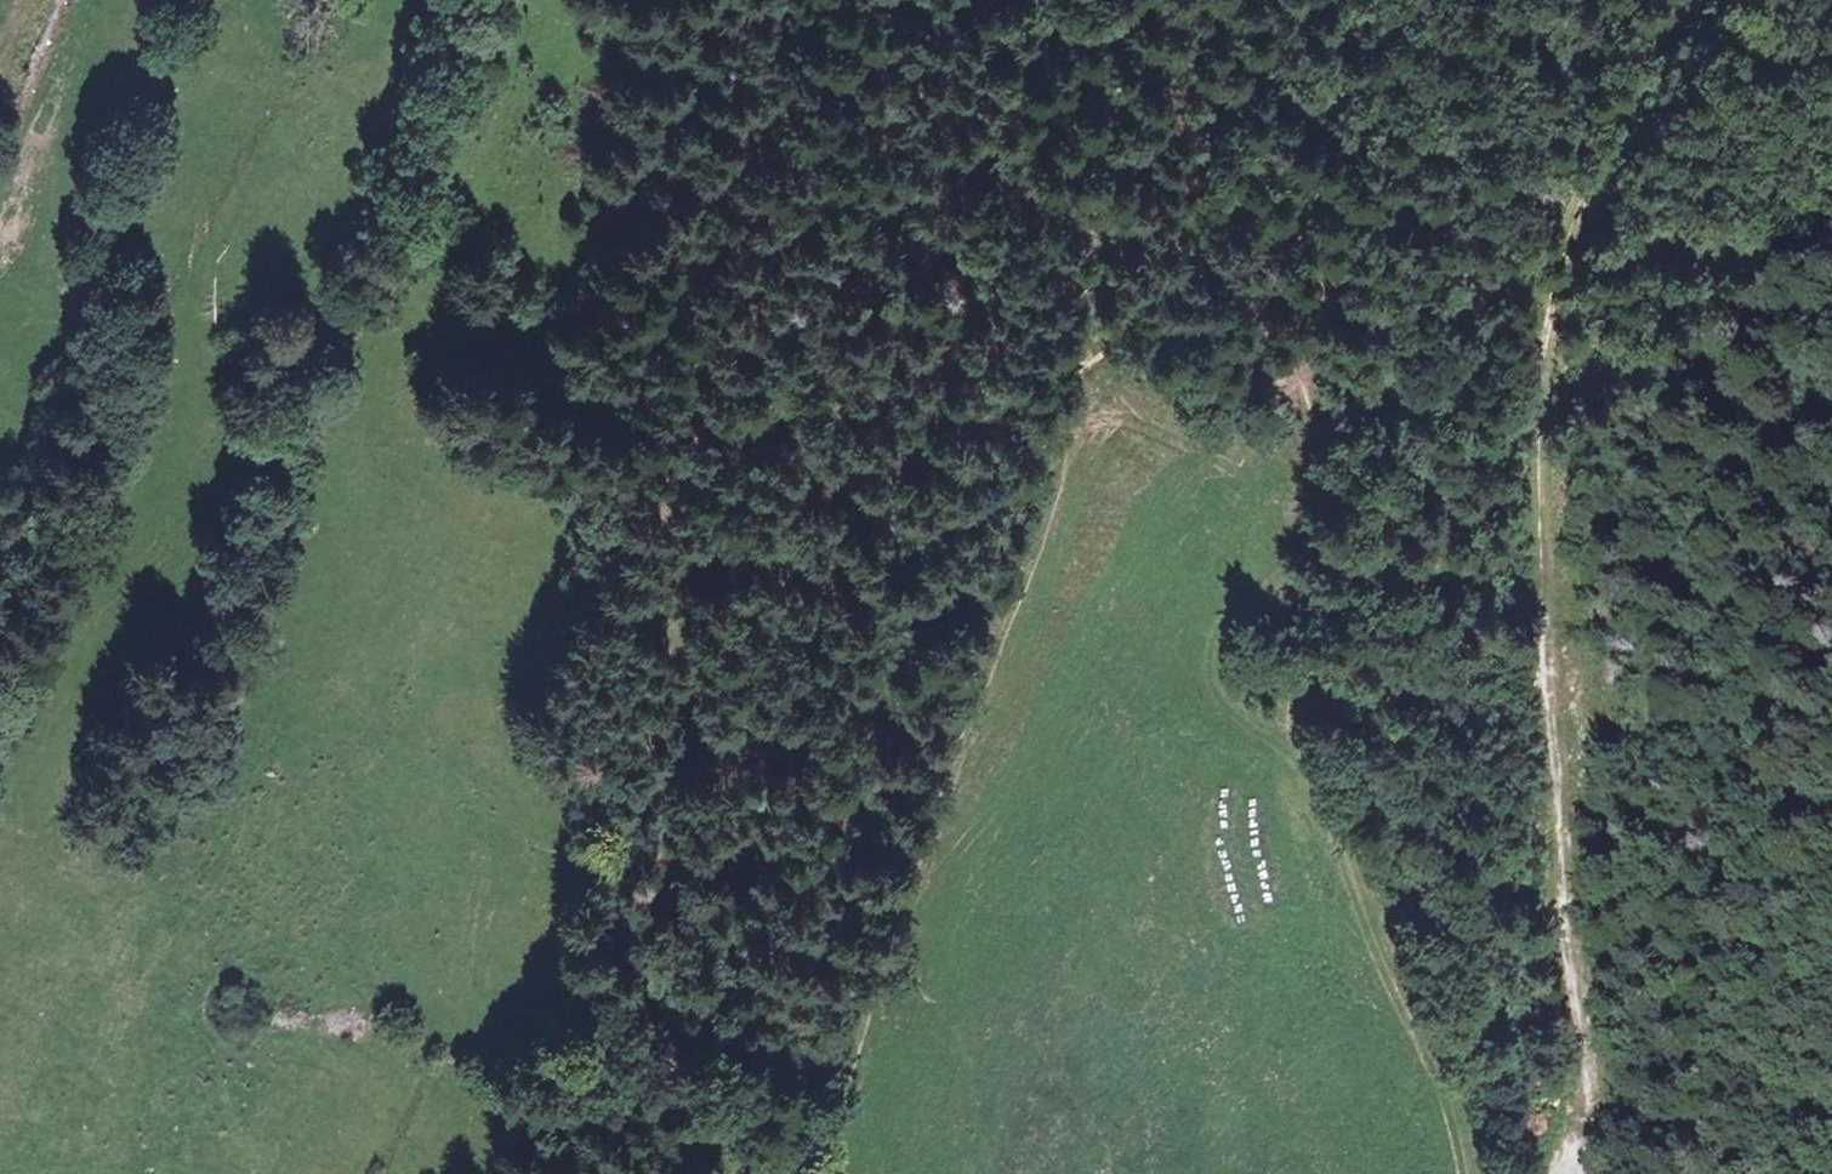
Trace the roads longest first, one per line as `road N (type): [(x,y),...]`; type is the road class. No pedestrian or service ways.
road 1 (track): [(1652,70),(1570,279),(1530,629)]
road 2 (track): [(1530,629),(1548,929),(1576,1134)]

